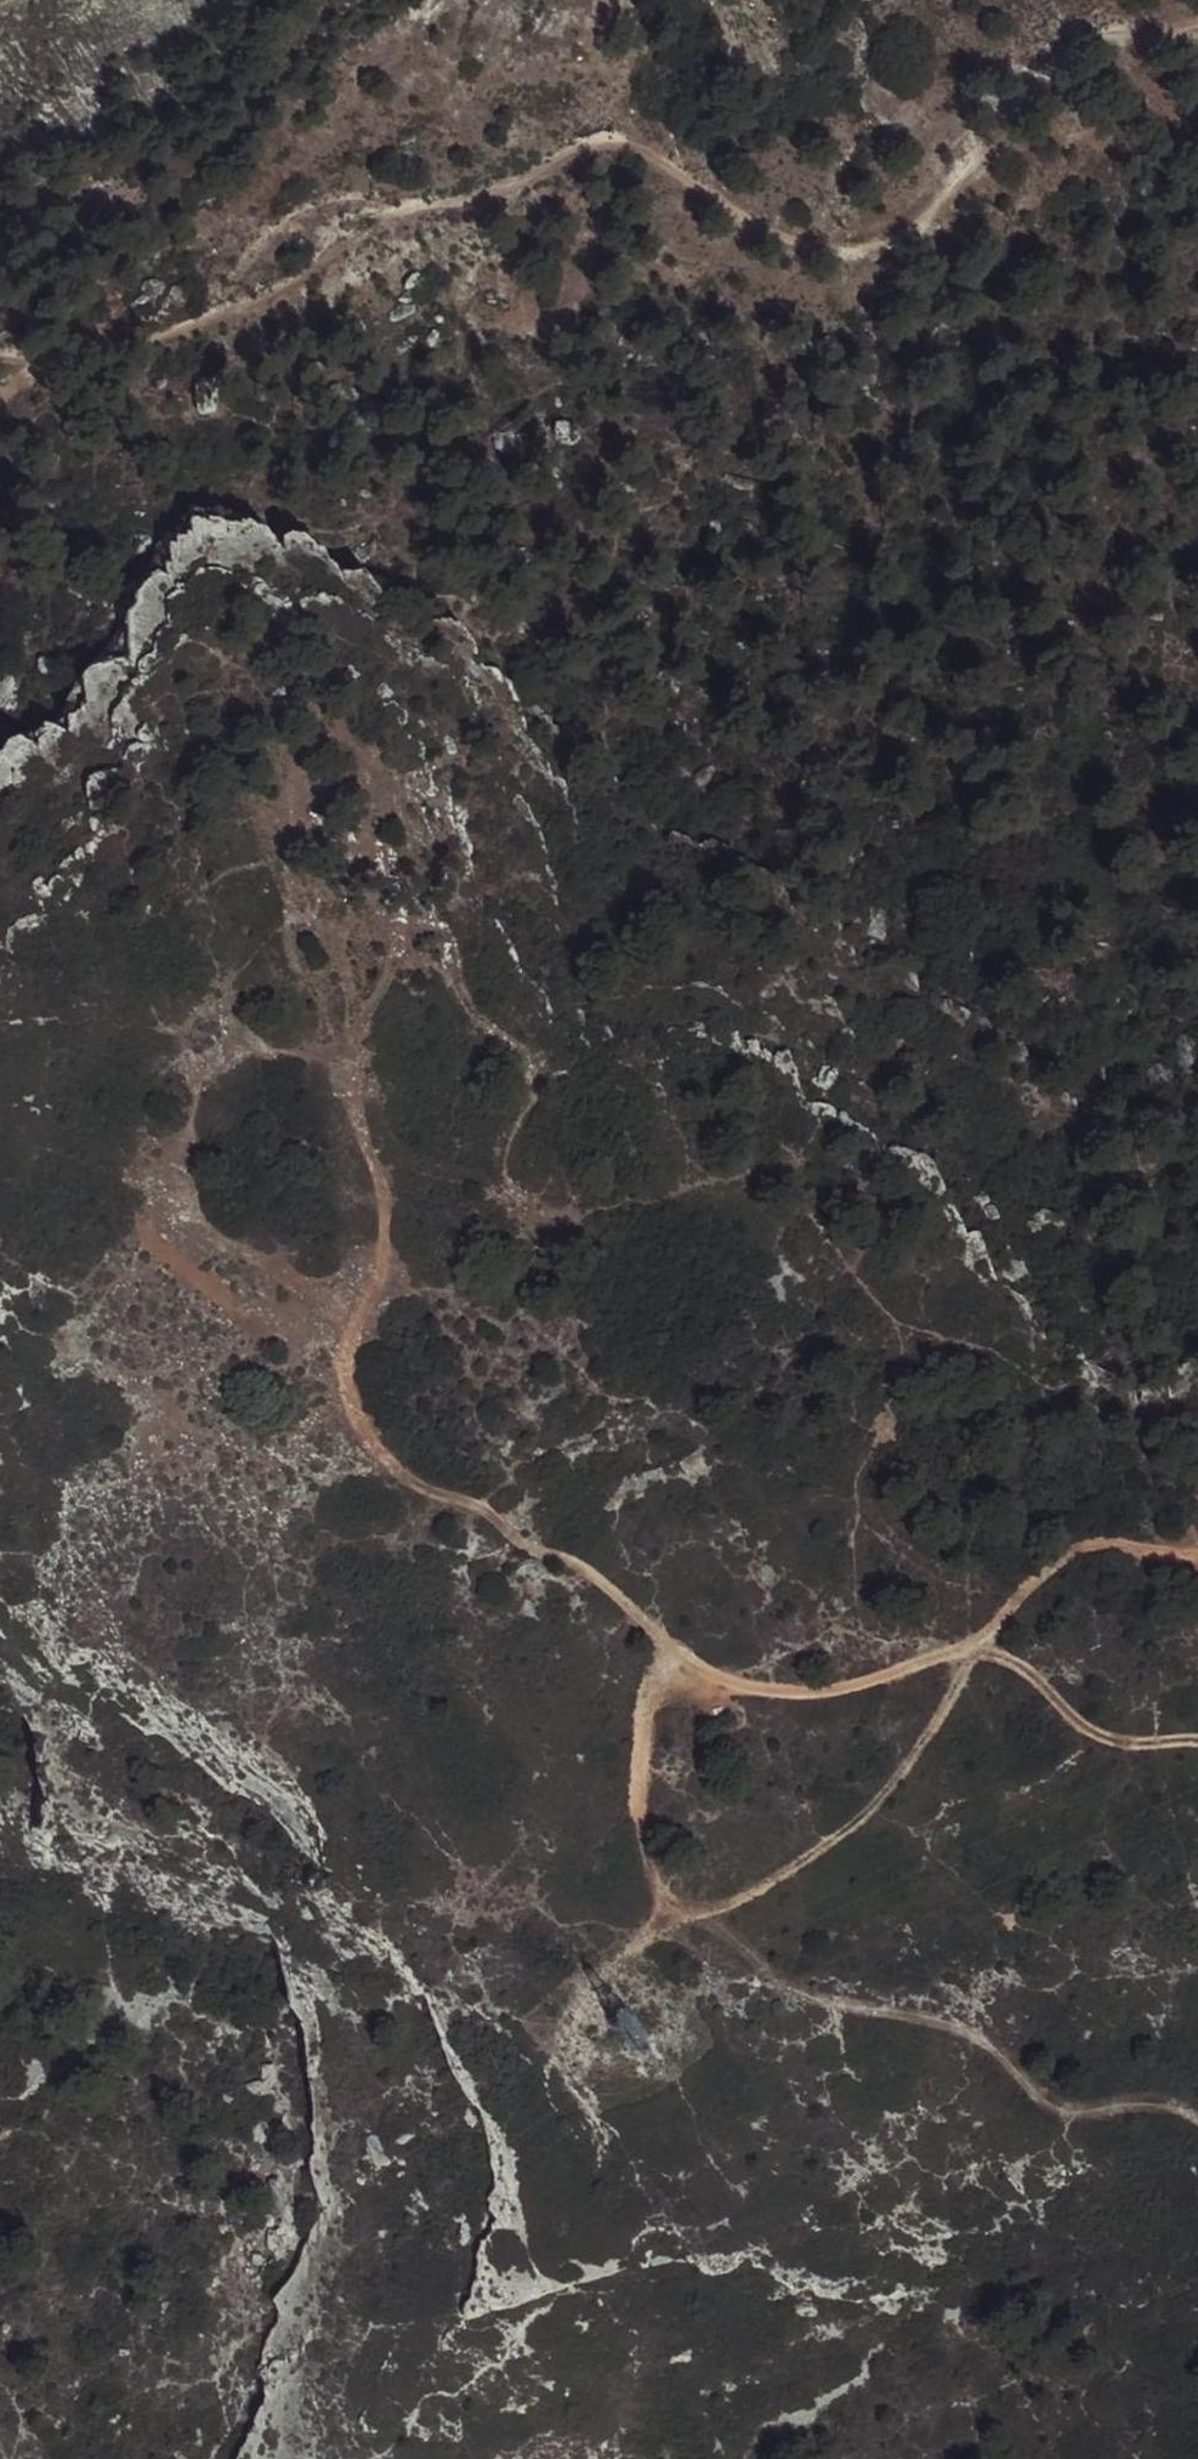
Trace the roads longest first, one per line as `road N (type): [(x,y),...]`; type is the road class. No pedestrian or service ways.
road 1 (track): [(1197,1554),(1116,1538),(1058,1561),(975,1648),(835,1690),(757,1683),(662,1640),(494,1516),(407,1473),(357,1422),(343,1327),(369,1257),(371,1145),(351,1065),(361,1005),(350,952)]
road 2 (track): [(975,1648),(1038,1677),(1101,1742),(1197,1743)]

